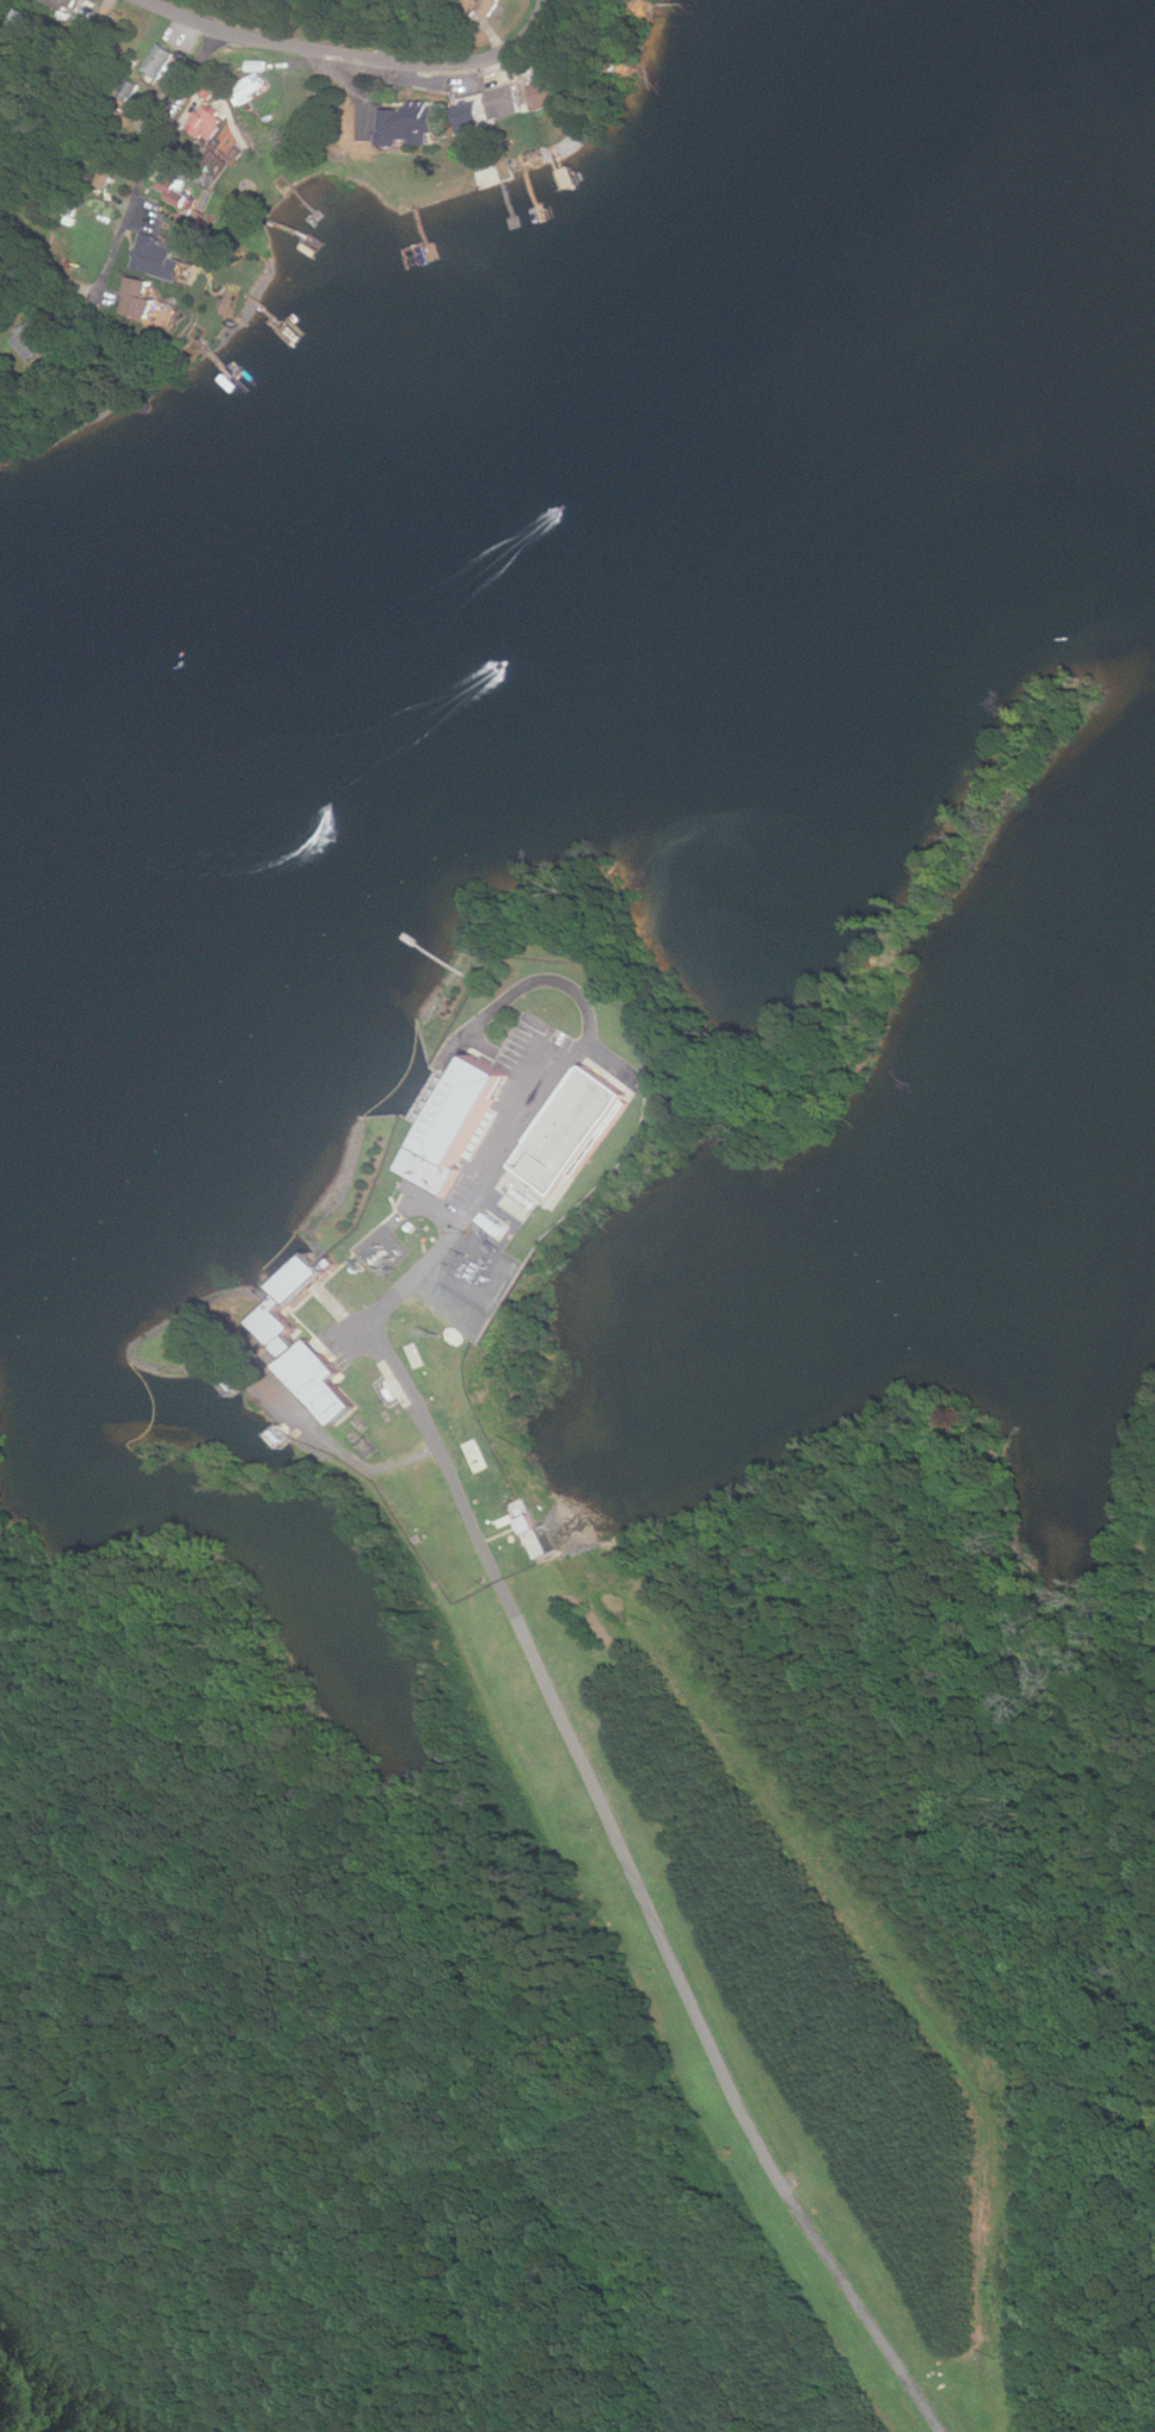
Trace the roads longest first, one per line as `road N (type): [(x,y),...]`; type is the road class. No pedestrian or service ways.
road 1 (residential): [(944,2431),(754,2130),(480,1530),(393,1365)]
road 2 (residential): [(546,0),(517,47),(481,60),(419,63),(240,35),(147,0)]
road 3 (residential): [(98,289),(140,180),(215,27)]
road 4 (residential): [(108,0),(0,138)]
road 5 (residential): [(0,219),(24,253),(72,283),(98,289)]

